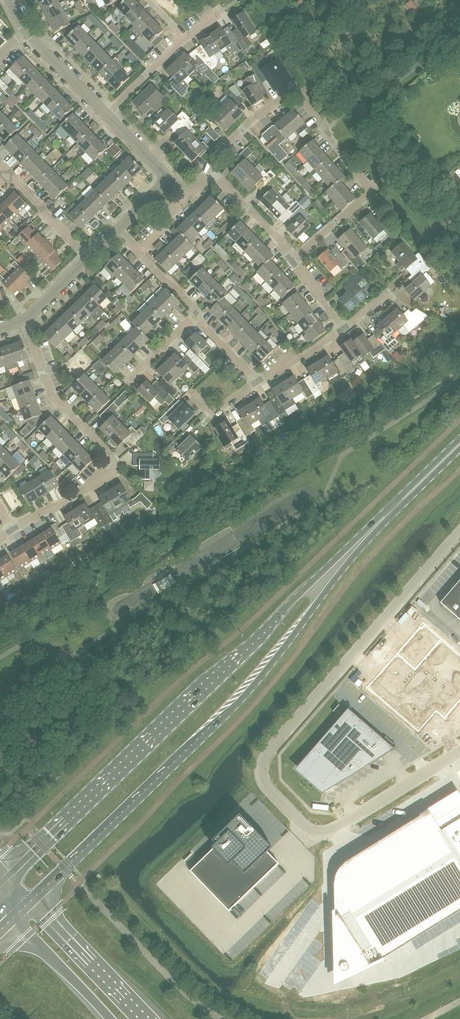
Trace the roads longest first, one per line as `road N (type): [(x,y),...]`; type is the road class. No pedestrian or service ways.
road 1 (unclassified): [(459,535),(272,750),(263,775),(305,829),(323,834),(459,752)]
road 2 (secondary): [(34,902),(240,701),(370,531)]
road 3 (secondary): [(370,531),(9,876)]
road 4 (residential): [(295,259),(374,192),(297,91),(209,164),(214,175)]
road 5 (residential): [(13,530),(114,469),(113,456),(52,396),(25,320)]
road 6 (motorway): [(145,1018),(34,902)]
road 7 (residential): [(107,114),(221,9)]
road 8 (motorway): [(16,919),(112,1018)]
road 9 (secondary): [(370,531),(459,444)]

